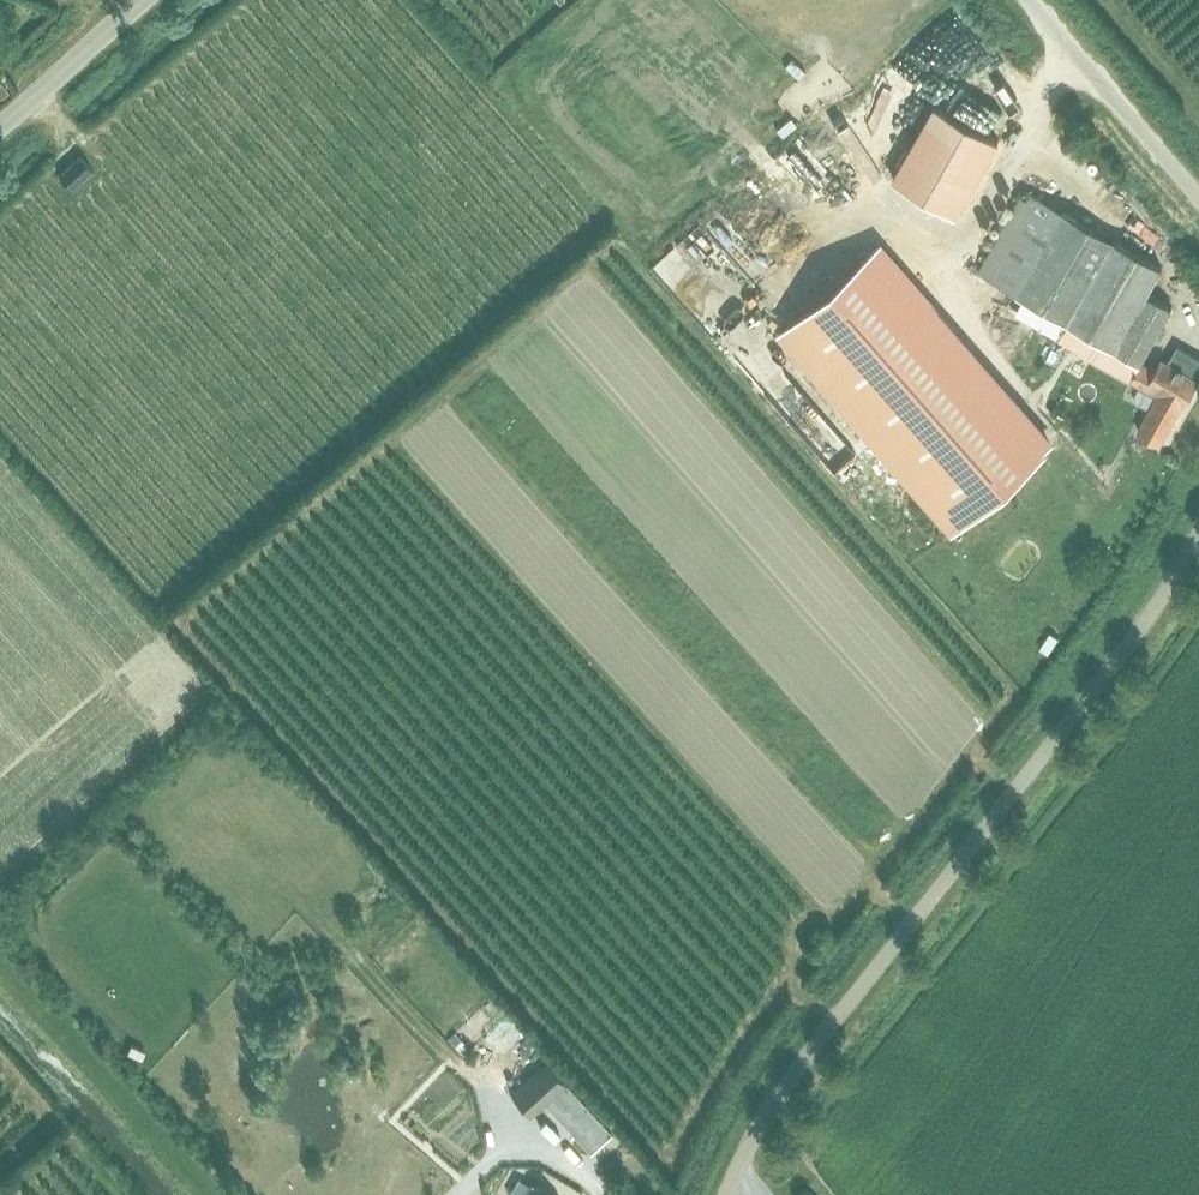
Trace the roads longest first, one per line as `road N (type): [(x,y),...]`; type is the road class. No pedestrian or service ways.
road 1 (unclassified): [(731,1194),(770,1119),(833,1029),(1144,629),(1198,536)]
road 2 (unclassified): [(1198,199),(1030,0)]
road 3 (unclassified): [(0,131),(150,0)]

